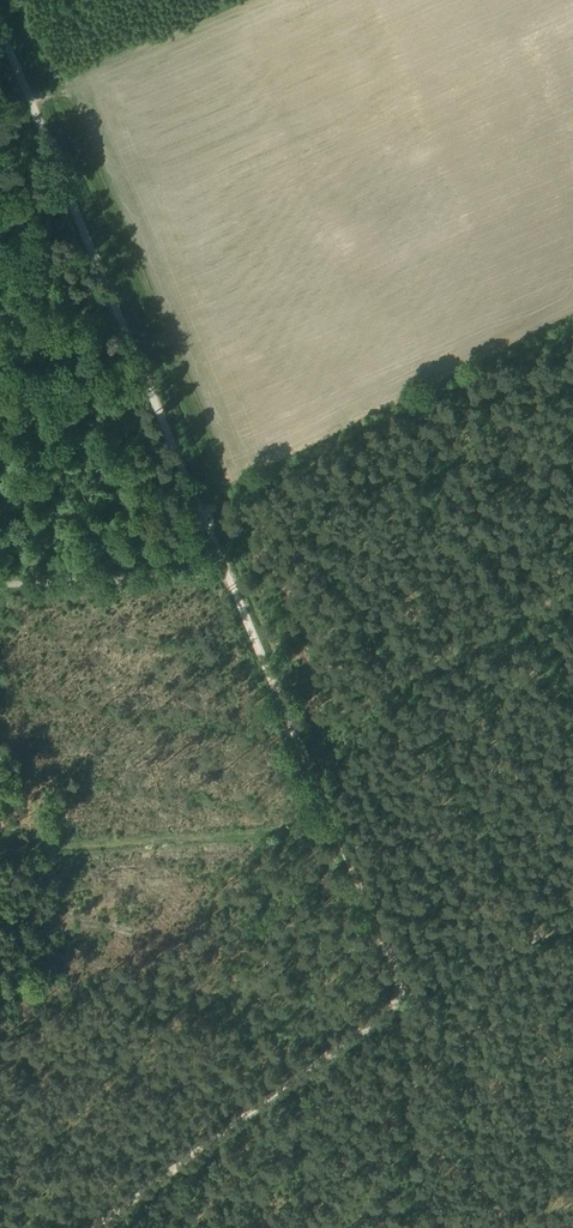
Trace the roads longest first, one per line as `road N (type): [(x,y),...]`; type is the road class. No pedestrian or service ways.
road 1 (track): [(241,579),(411,984),(388,1017),(103,1227)]
road 2 (track): [(0,16),(241,579)]
road 3 (track): [(0,586),(241,579)]
road 4 (track): [(411,984),(572,919)]

